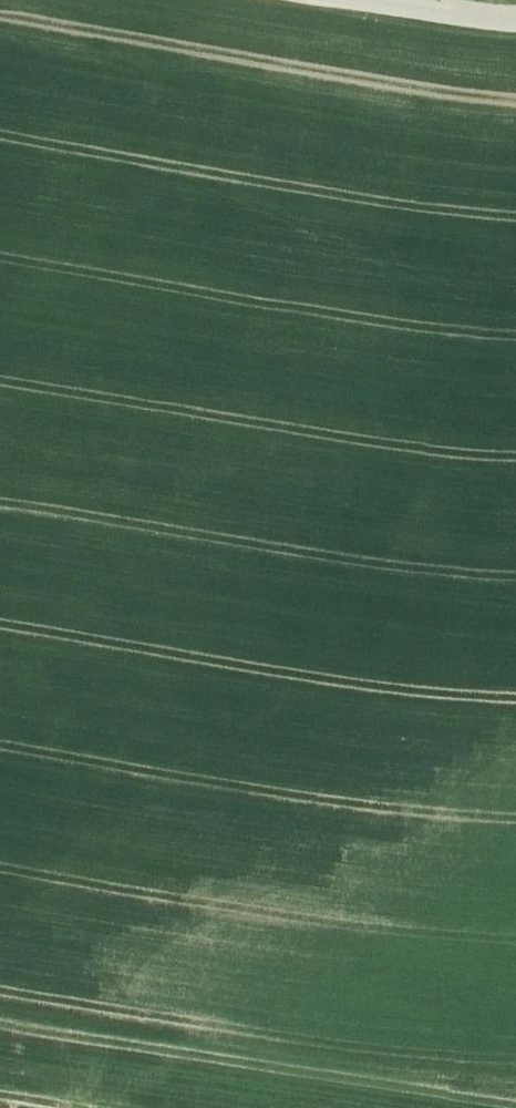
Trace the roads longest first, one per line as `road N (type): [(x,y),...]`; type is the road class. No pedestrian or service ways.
road 1 (track): [(301,1107),(0,1061)]

